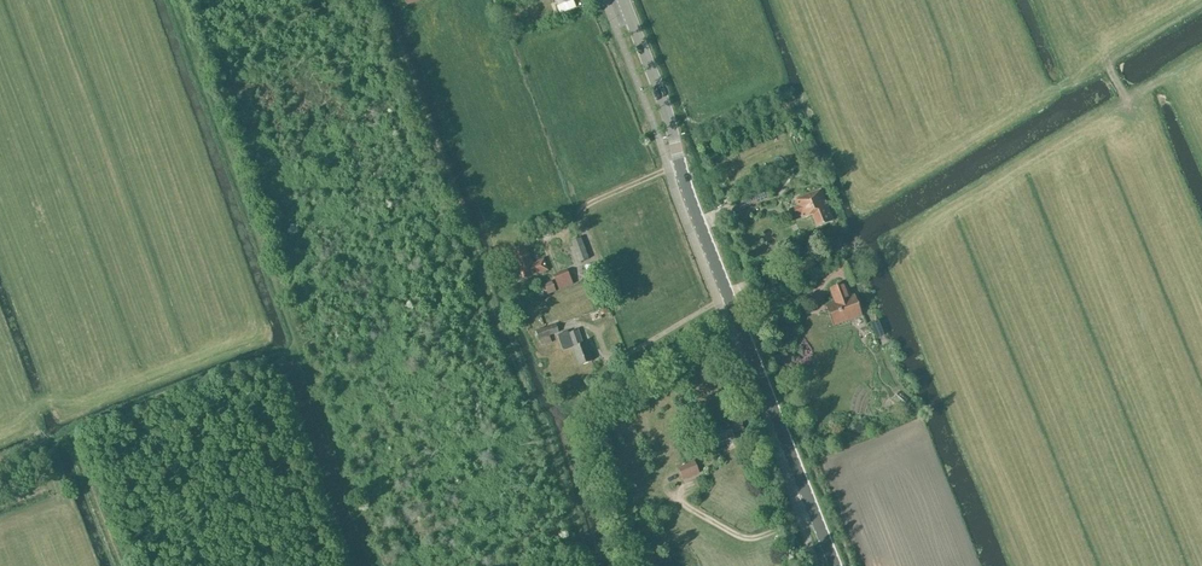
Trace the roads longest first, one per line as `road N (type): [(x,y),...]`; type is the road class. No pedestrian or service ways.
road 1 (tertiary): [(834,565),(680,171),(666,107),(623,0)]
road 2 (track): [(679,165),(591,203),(560,247)]
road 3 (track): [(814,516),(746,539),(682,499)]
road 4 (track): [(728,296),(611,364)]

